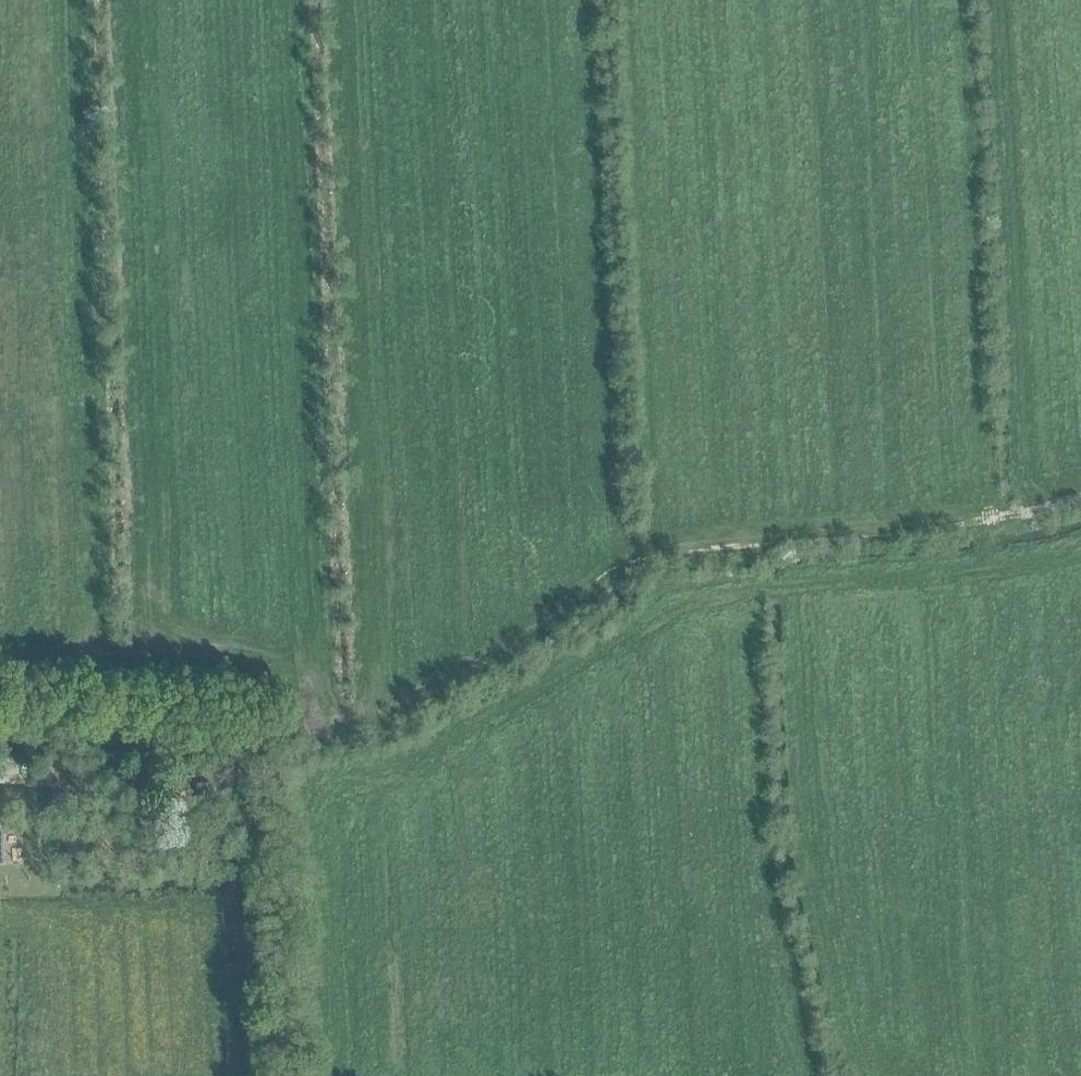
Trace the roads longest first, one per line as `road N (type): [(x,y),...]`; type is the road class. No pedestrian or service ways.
road 1 (track): [(149,664),(280,673),(372,719),(590,599),(611,571),(1080,498)]

